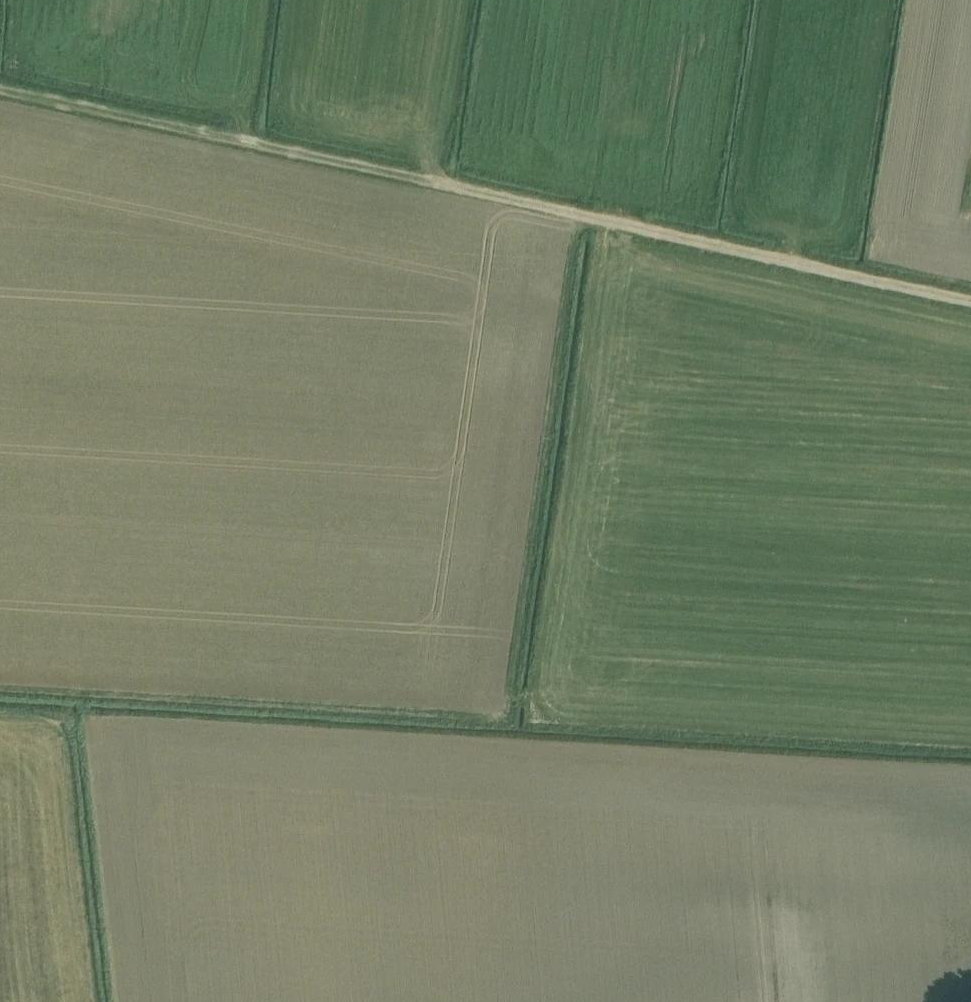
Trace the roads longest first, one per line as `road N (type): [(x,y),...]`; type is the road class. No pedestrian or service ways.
road 1 (track): [(970,299),(0,87)]

